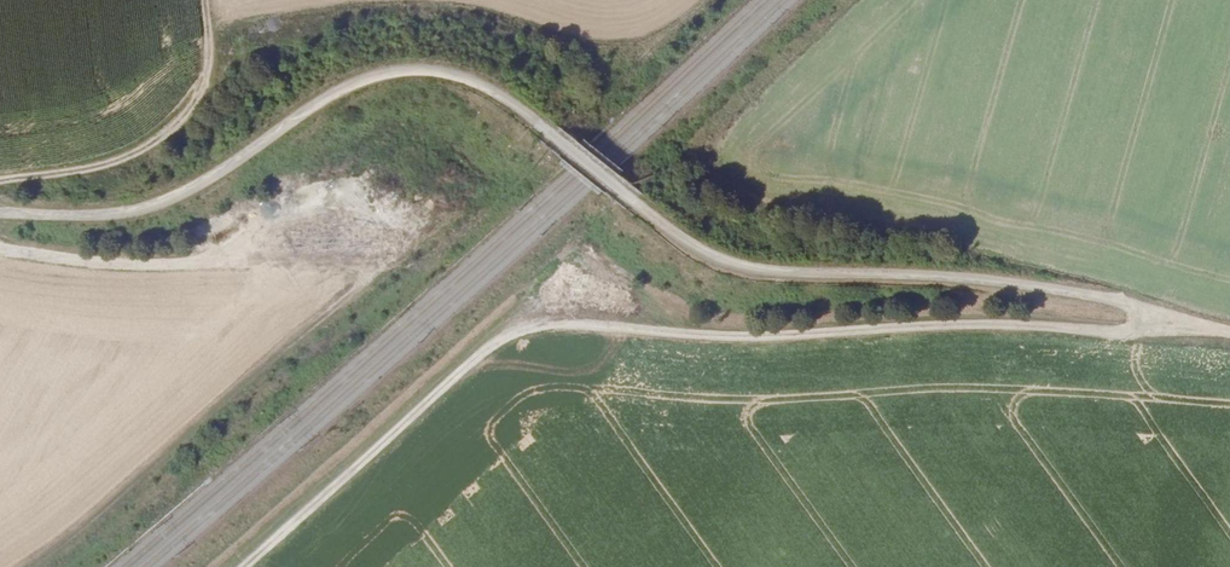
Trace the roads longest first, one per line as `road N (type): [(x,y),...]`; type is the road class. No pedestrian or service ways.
road 1 (track): [(0,214),(96,215),(168,201),(346,90),(433,71),(511,100),(725,260),(778,271),(1004,284),(1137,305),(1198,326)]
road 2 (track): [(1198,326),(1152,335),(939,327),(757,340),(535,327),(491,349),(249,566)]
road 3 (track): [(206,0),(208,87),(179,127),(99,167),(0,182)]
road 4 (track): [(0,250),(115,265),(204,265),(313,234)]

